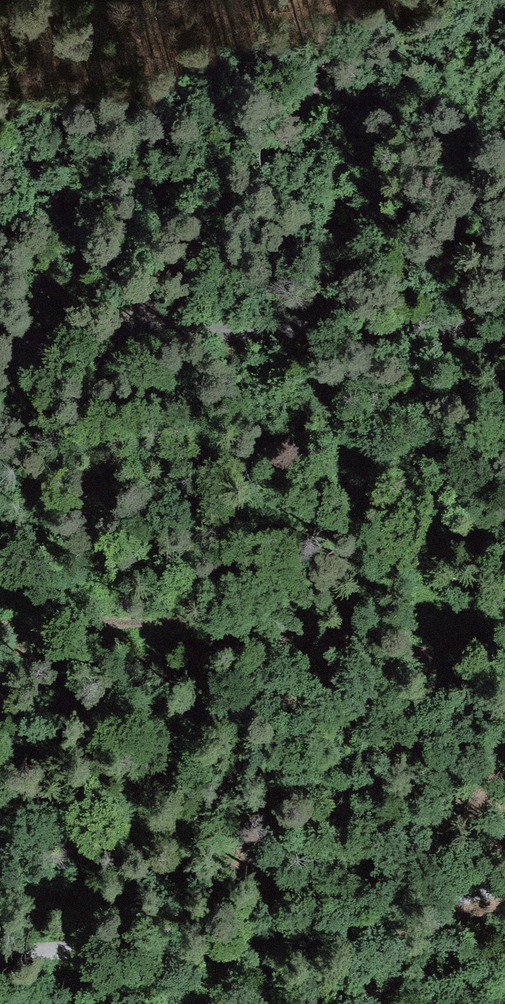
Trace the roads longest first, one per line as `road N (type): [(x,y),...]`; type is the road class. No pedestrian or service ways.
road 1 (track): [(504,673),(276,618),(0,627)]
road 2 (track): [(0,950),(362,919),(504,884)]
road 3 (unclassified): [(0,353),(103,330),(504,331)]
road 4 (track): [(103,330),(165,286),(203,228),(311,102),(361,0)]

